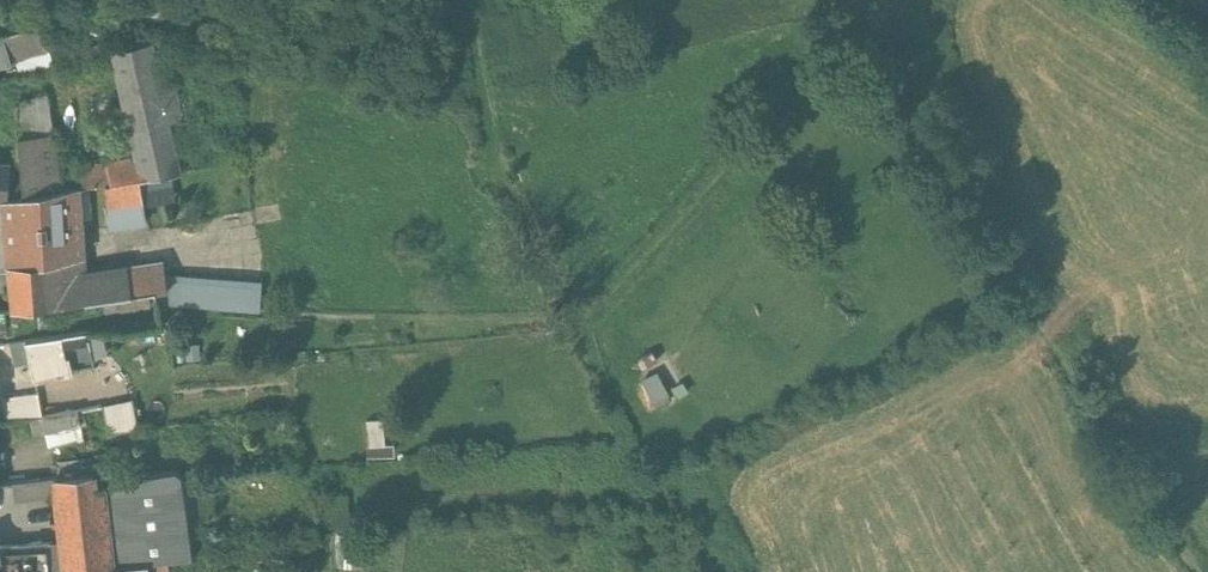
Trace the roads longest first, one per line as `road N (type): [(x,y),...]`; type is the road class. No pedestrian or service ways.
road 1 (track): [(1189,571),(867,53)]

